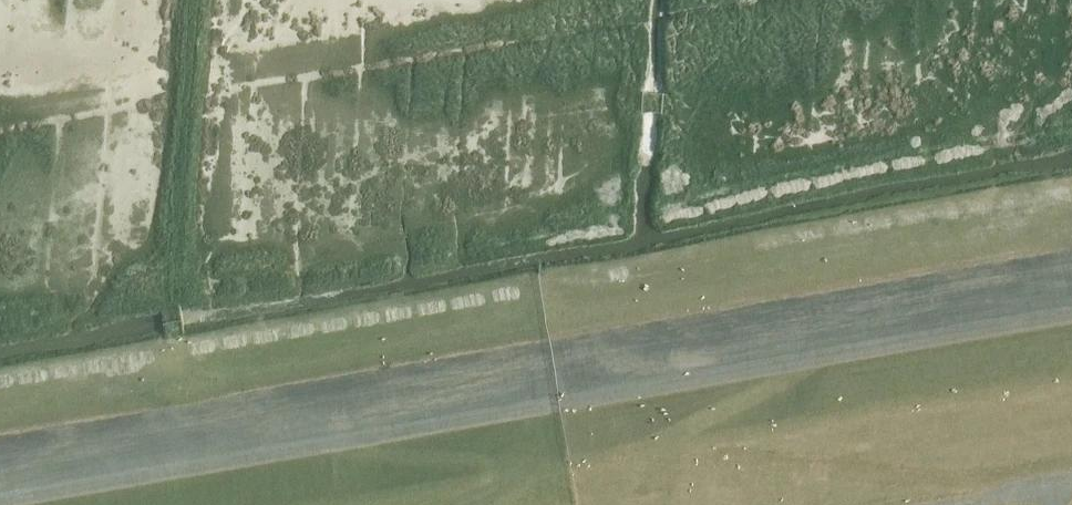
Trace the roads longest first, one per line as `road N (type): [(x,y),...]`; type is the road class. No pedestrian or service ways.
road 1 (track): [(0,499),(1071,311)]
road 2 (track): [(1071,477),(1053,486),(664,445),(836,352)]
road 3 (track): [(321,443),(524,470),(451,504)]

